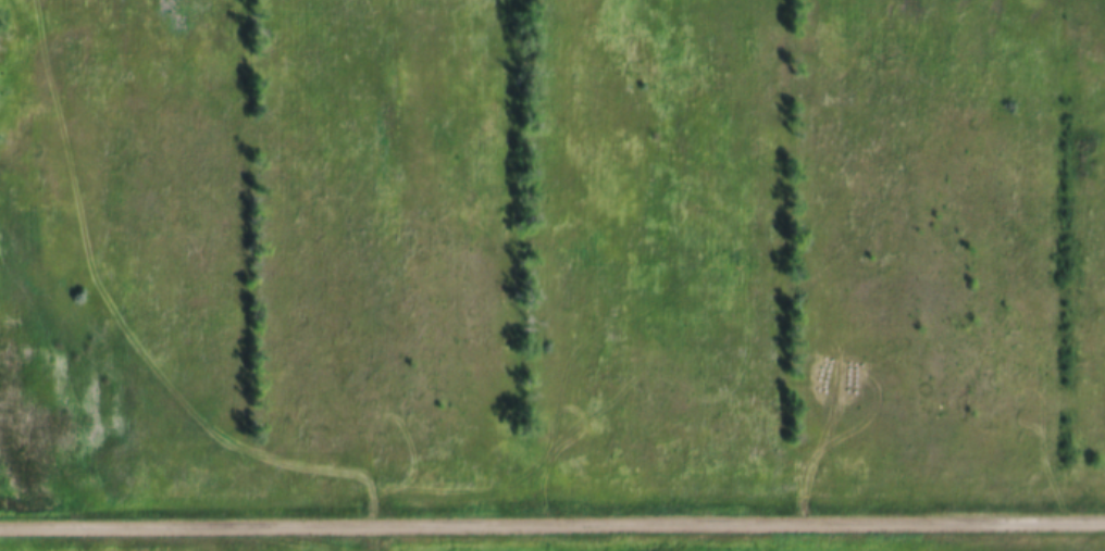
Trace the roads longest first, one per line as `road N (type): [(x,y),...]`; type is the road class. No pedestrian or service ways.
road 1 (residential): [(0,525),(1104,520)]

